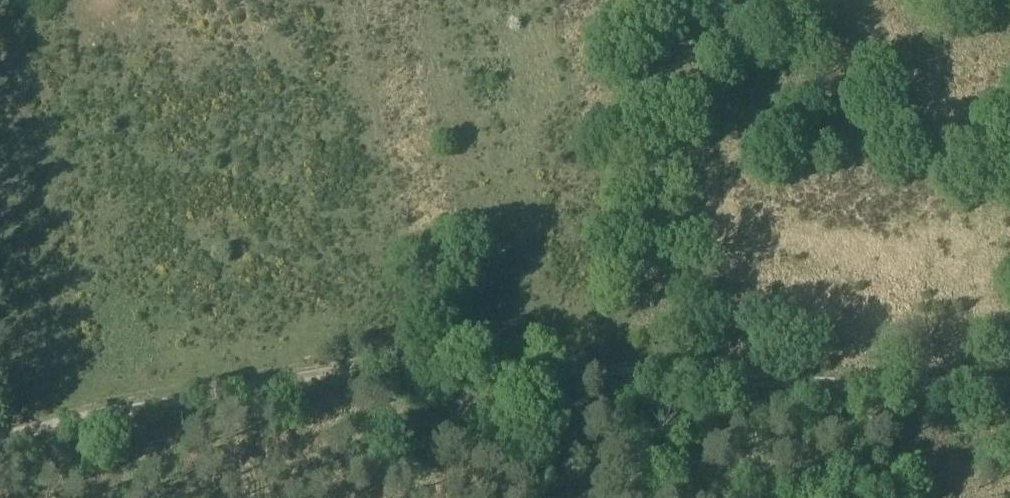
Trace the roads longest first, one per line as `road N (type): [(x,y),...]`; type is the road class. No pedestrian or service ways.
road 1 (track): [(1009,381),(549,367)]
road 2 (track): [(549,367),(434,356),(267,378)]
road 3 (track): [(267,378),(0,433)]
road 4 (track): [(558,497),(549,367)]

